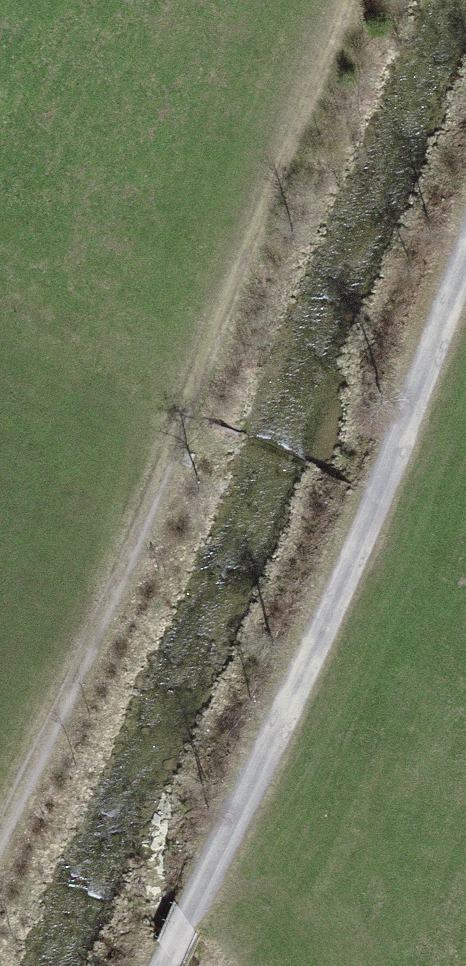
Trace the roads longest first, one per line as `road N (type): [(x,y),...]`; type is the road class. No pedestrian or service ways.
road 1 (track): [(0,815),(343,0)]
road 2 (track): [(465,268),(288,714),(164,965)]

